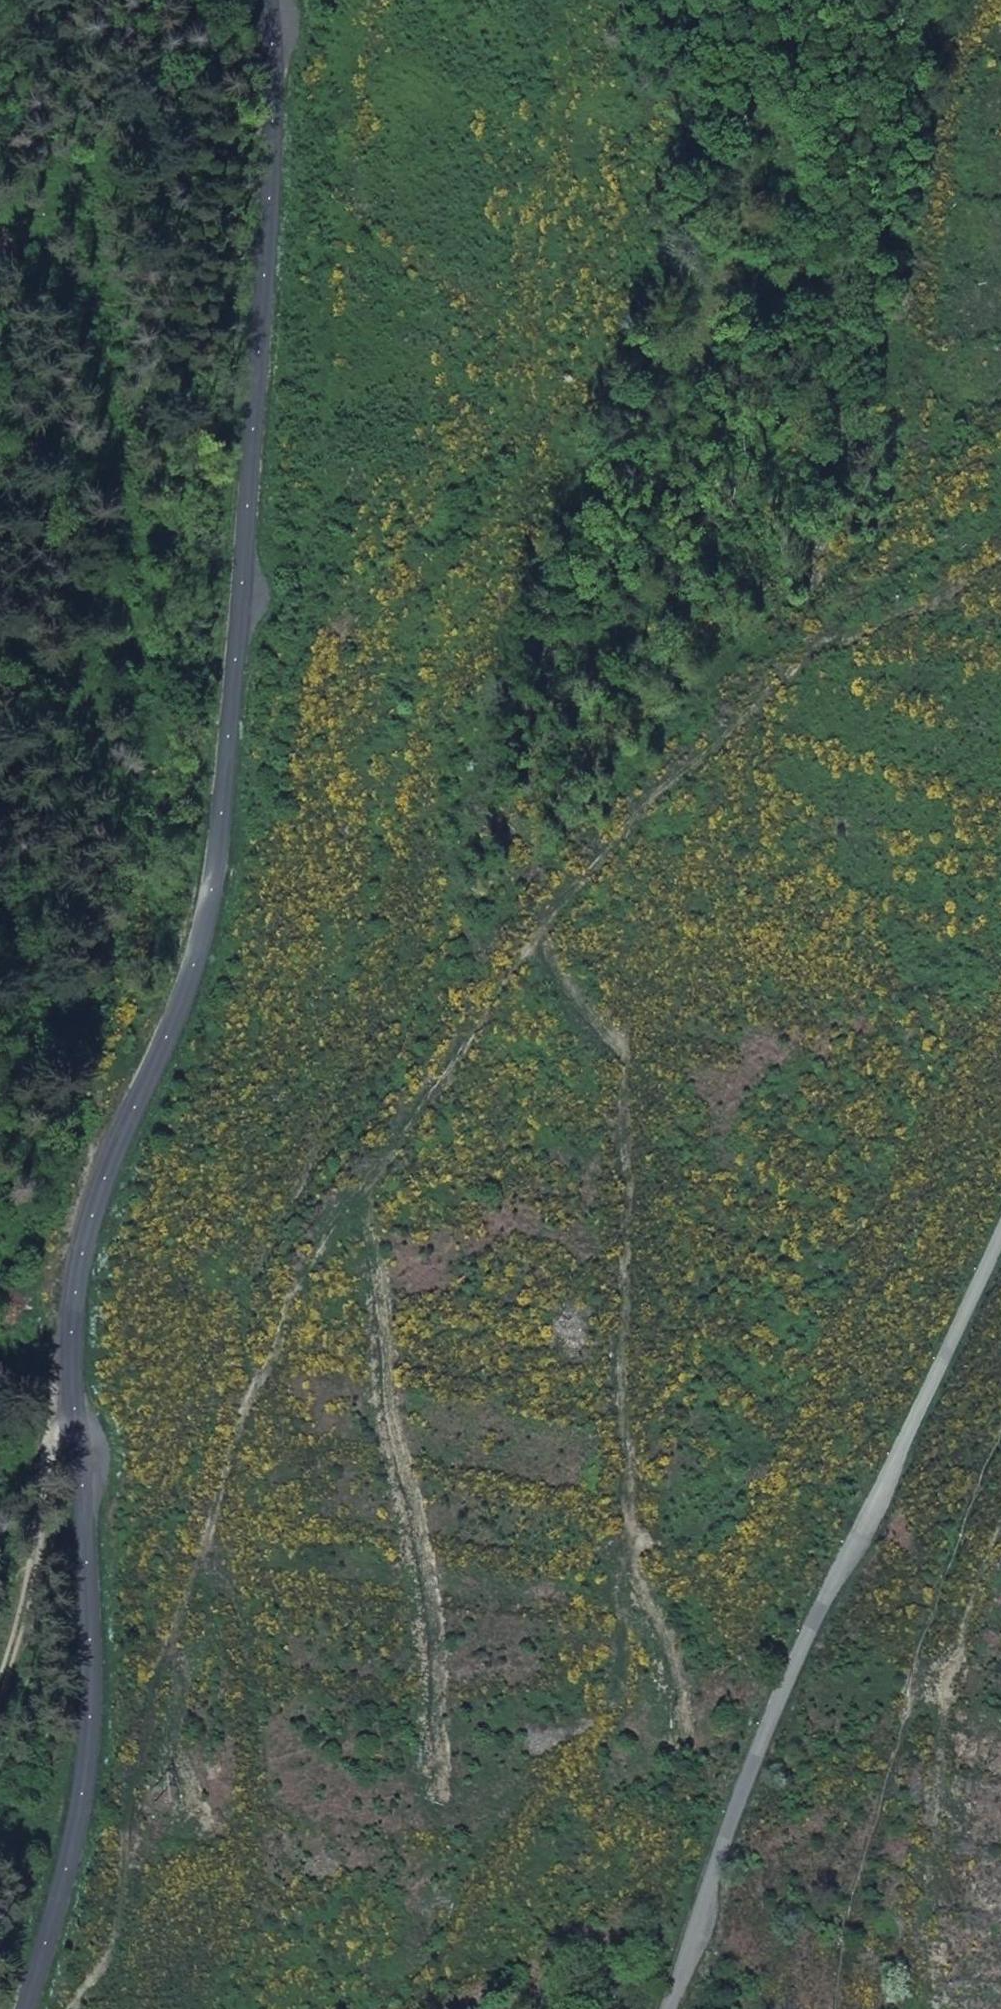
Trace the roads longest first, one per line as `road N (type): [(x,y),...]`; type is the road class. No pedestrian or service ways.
road 1 (secondary): [(32,2008),(74,1872),(87,1713),(89,1586),(75,1415),(83,1220),(111,1127),(179,986),(215,884),(279,0)]
road 2 (unclassified): [(1000,1236),(756,1755),(669,2008)]

